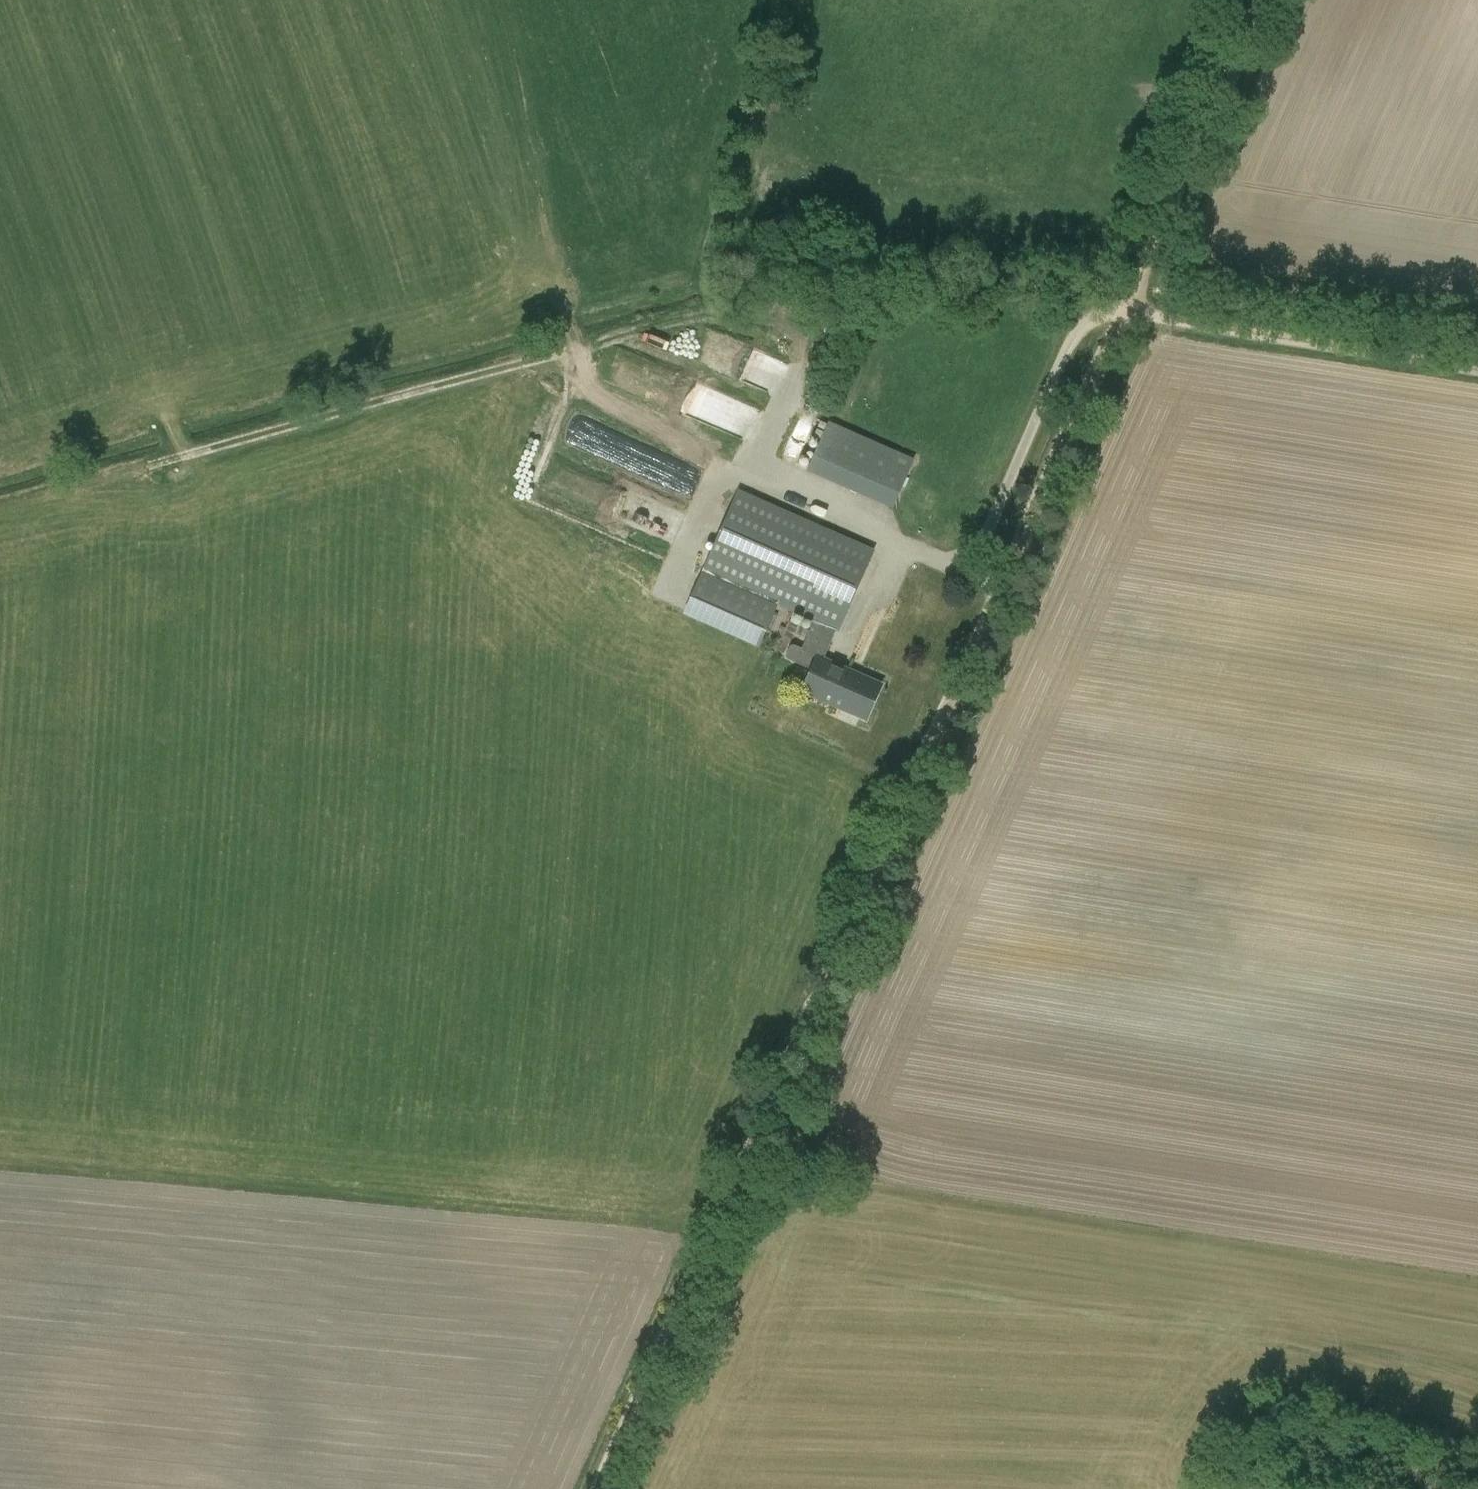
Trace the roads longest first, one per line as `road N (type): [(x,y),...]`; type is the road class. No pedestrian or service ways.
road 1 (track): [(1257,0),(600,1488)]
road 2 (track): [(1477,361),(1127,301)]

